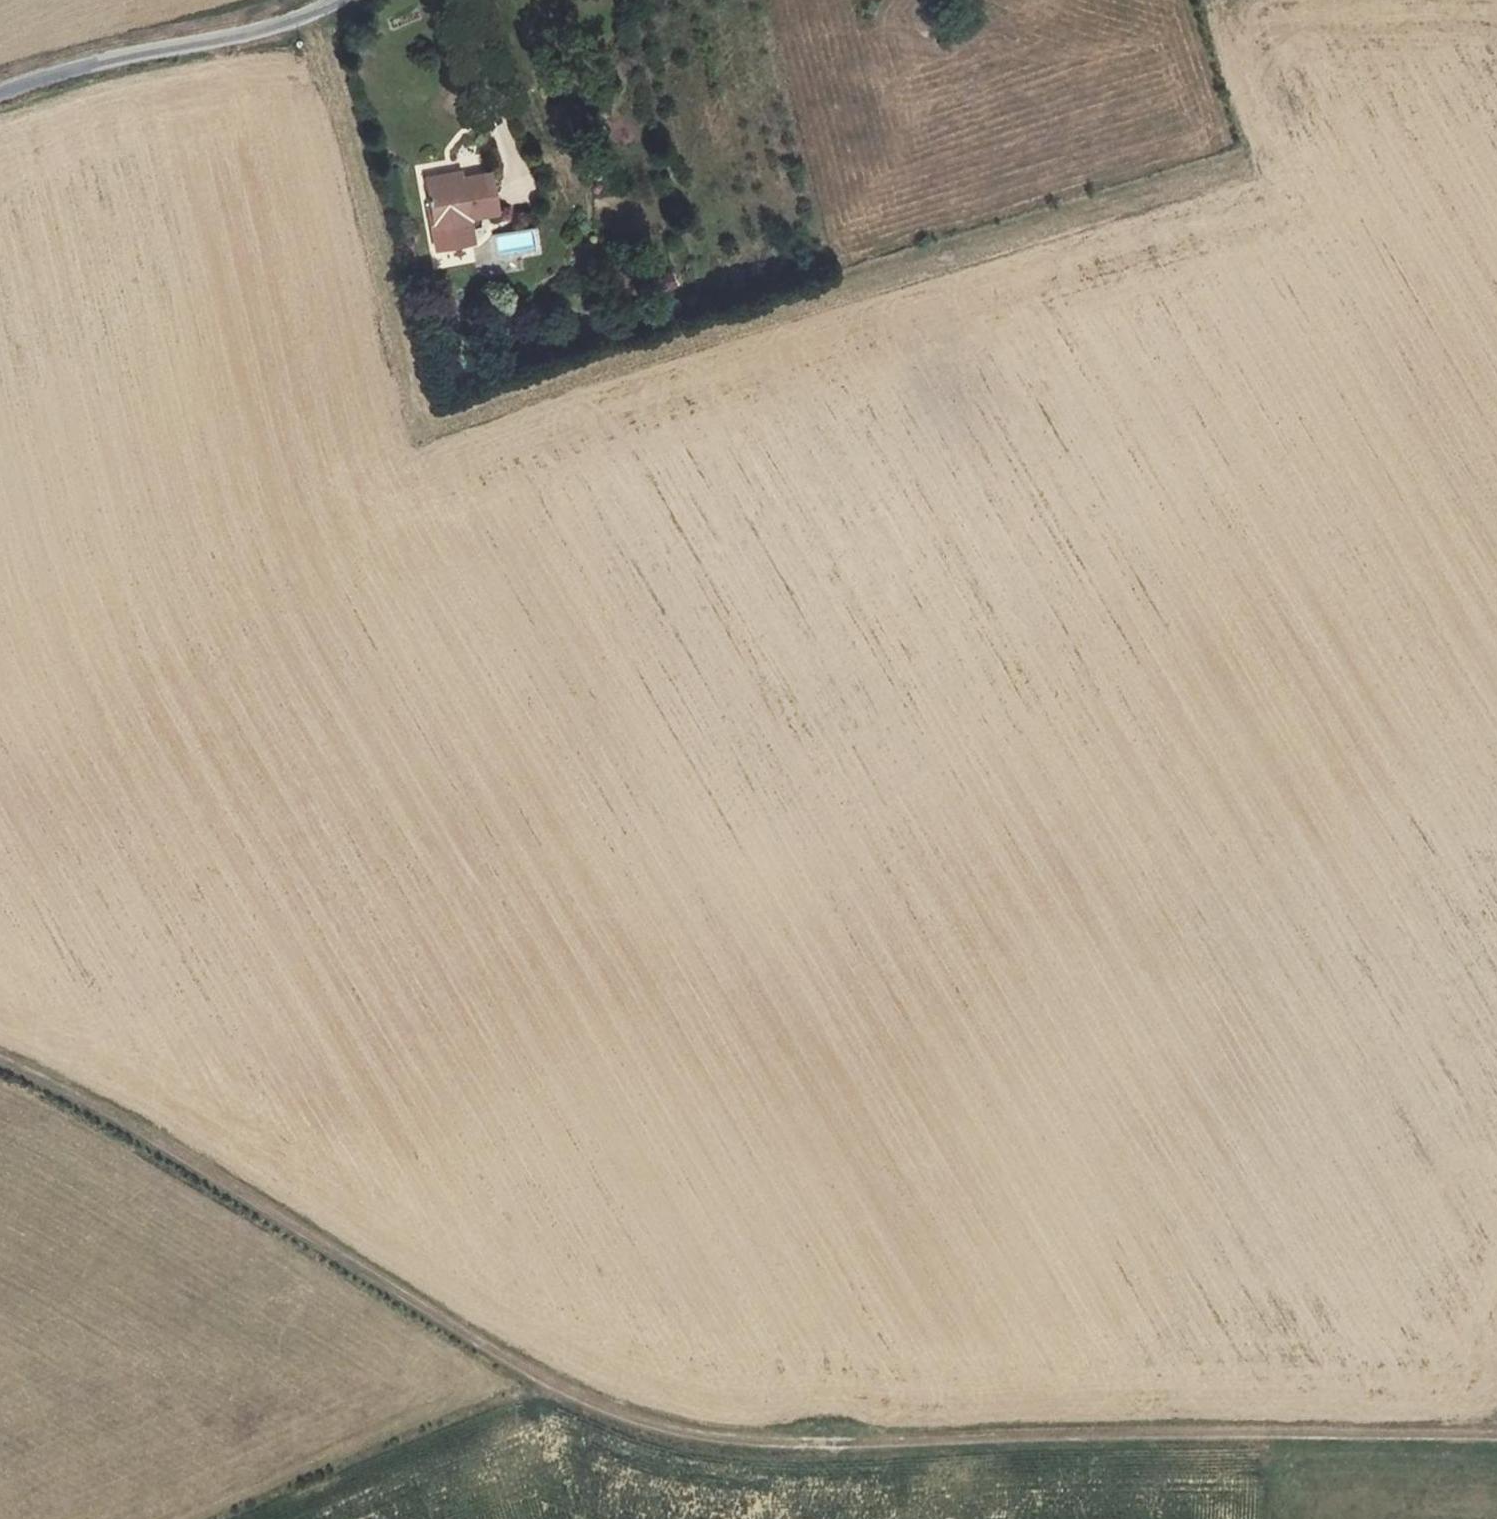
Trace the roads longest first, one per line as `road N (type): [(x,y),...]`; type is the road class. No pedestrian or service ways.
road 1 (track): [(1496,1436),(808,1444),(697,1435),(563,1390),(105,1111),(0,1060)]
road 2 (unclassified): [(0,92),(253,32),(335,0)]

